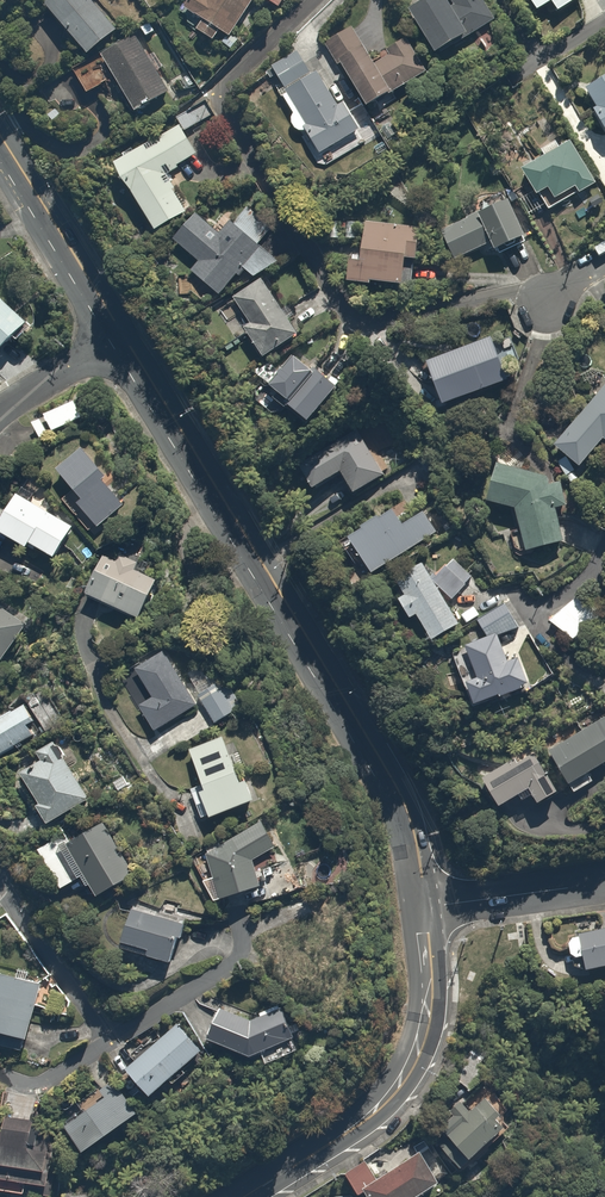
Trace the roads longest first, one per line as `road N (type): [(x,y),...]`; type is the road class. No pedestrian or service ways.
road 1 (tertiary): [(120,338),(392,794),(407,830),(423,925)]
road 2 (tertiary): [(423,925),(426,1014),(391,1093),(351,1128),(244,1196)]
road 3 (tertiary): [(0,145),(120,338)]
road 4 (residential): [(604,901),(423,925)]
road 5 (residential): [(120,338),(0,410)]

